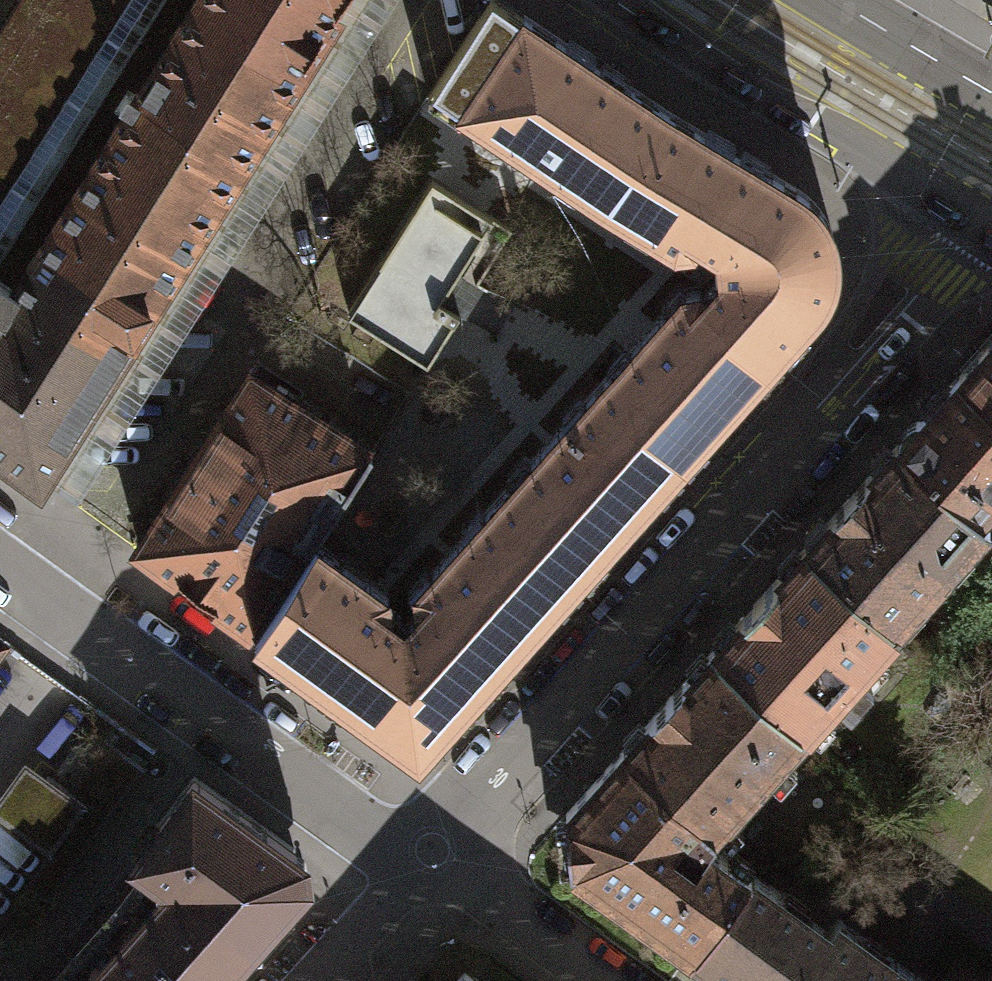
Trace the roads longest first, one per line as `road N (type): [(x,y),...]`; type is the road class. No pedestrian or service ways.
road 1 (residential): [(421,853),(967,222)]
road 2 (residential): [(421,853),(358,822),(0,556)]
road 3 (primary): [(619,0),(967,222)]
road 4 (residential): [(615,980),(493,892),(421,853)]
road 5 (residential): [(306,980),(421,853)]
road 6 (primary): [(967,222),(962,75)]
road 7 (primary): [(962,75),(838,0)]

